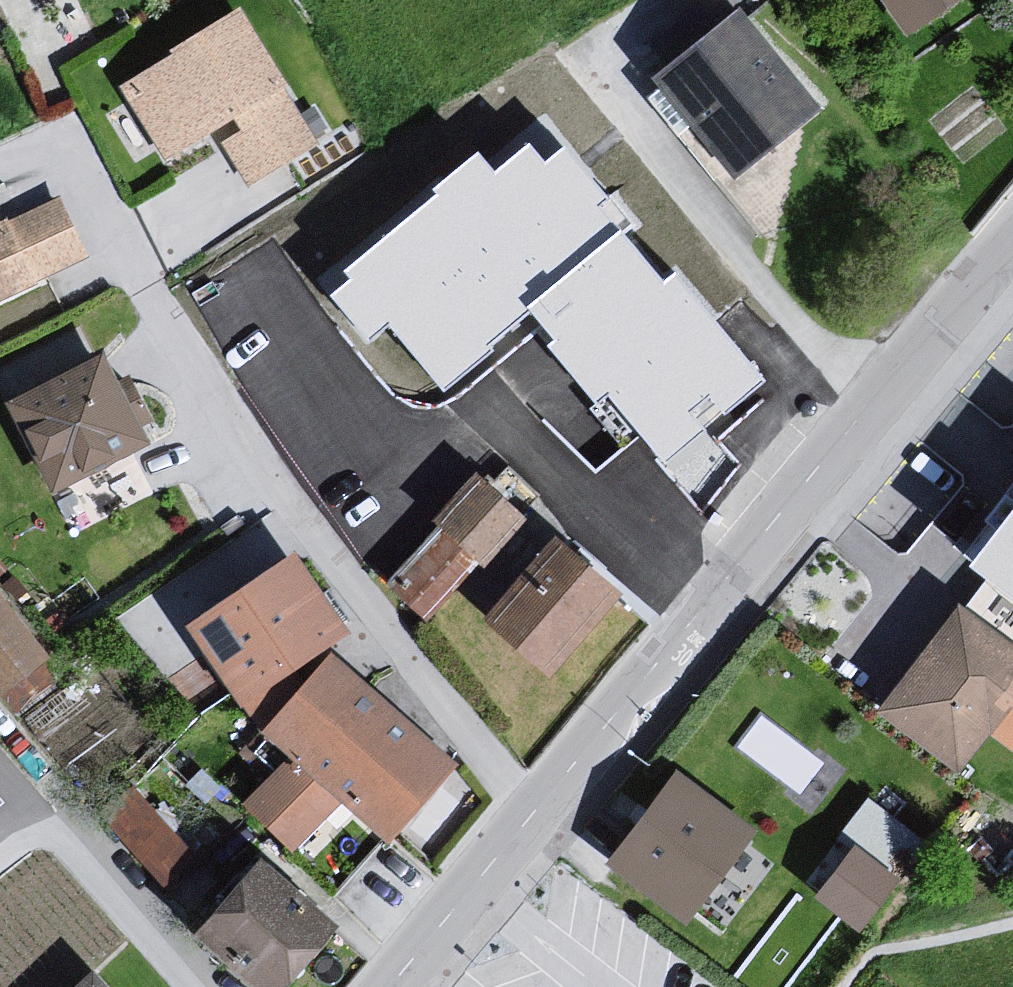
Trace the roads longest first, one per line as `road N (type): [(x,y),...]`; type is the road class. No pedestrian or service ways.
road 1 (tertiary): [(391,986),(1012,243)]

